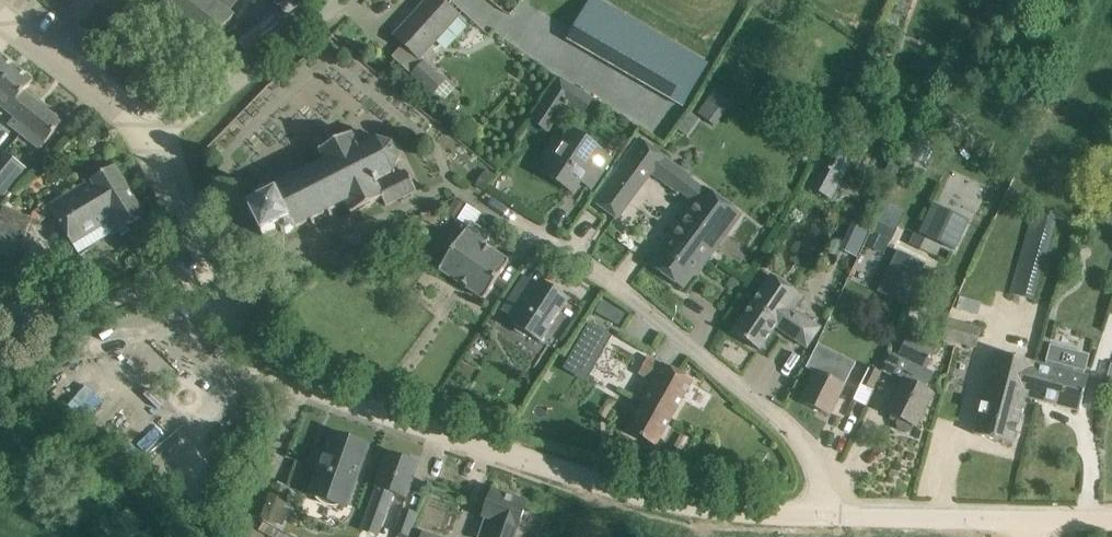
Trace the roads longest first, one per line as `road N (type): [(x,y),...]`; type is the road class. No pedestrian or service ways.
road 1 (tertiary): [(830,519),(716,511),(636,494),(358,406),(270,361),(219,304),(195,262)]
road 2 (residential): [(830,519),(794,437),(501,193)]
road 3 (residential): [(147,143),(351,0)]
road 4 (tertiary): [(1036,517),(830,519)]
road 5 (tertiary): [(147,143),(0,14)]
road 6 (residential): [(17,309),(105,303),(195,262)]
road 7 (tertiary): [(195,262),(147,143)]

